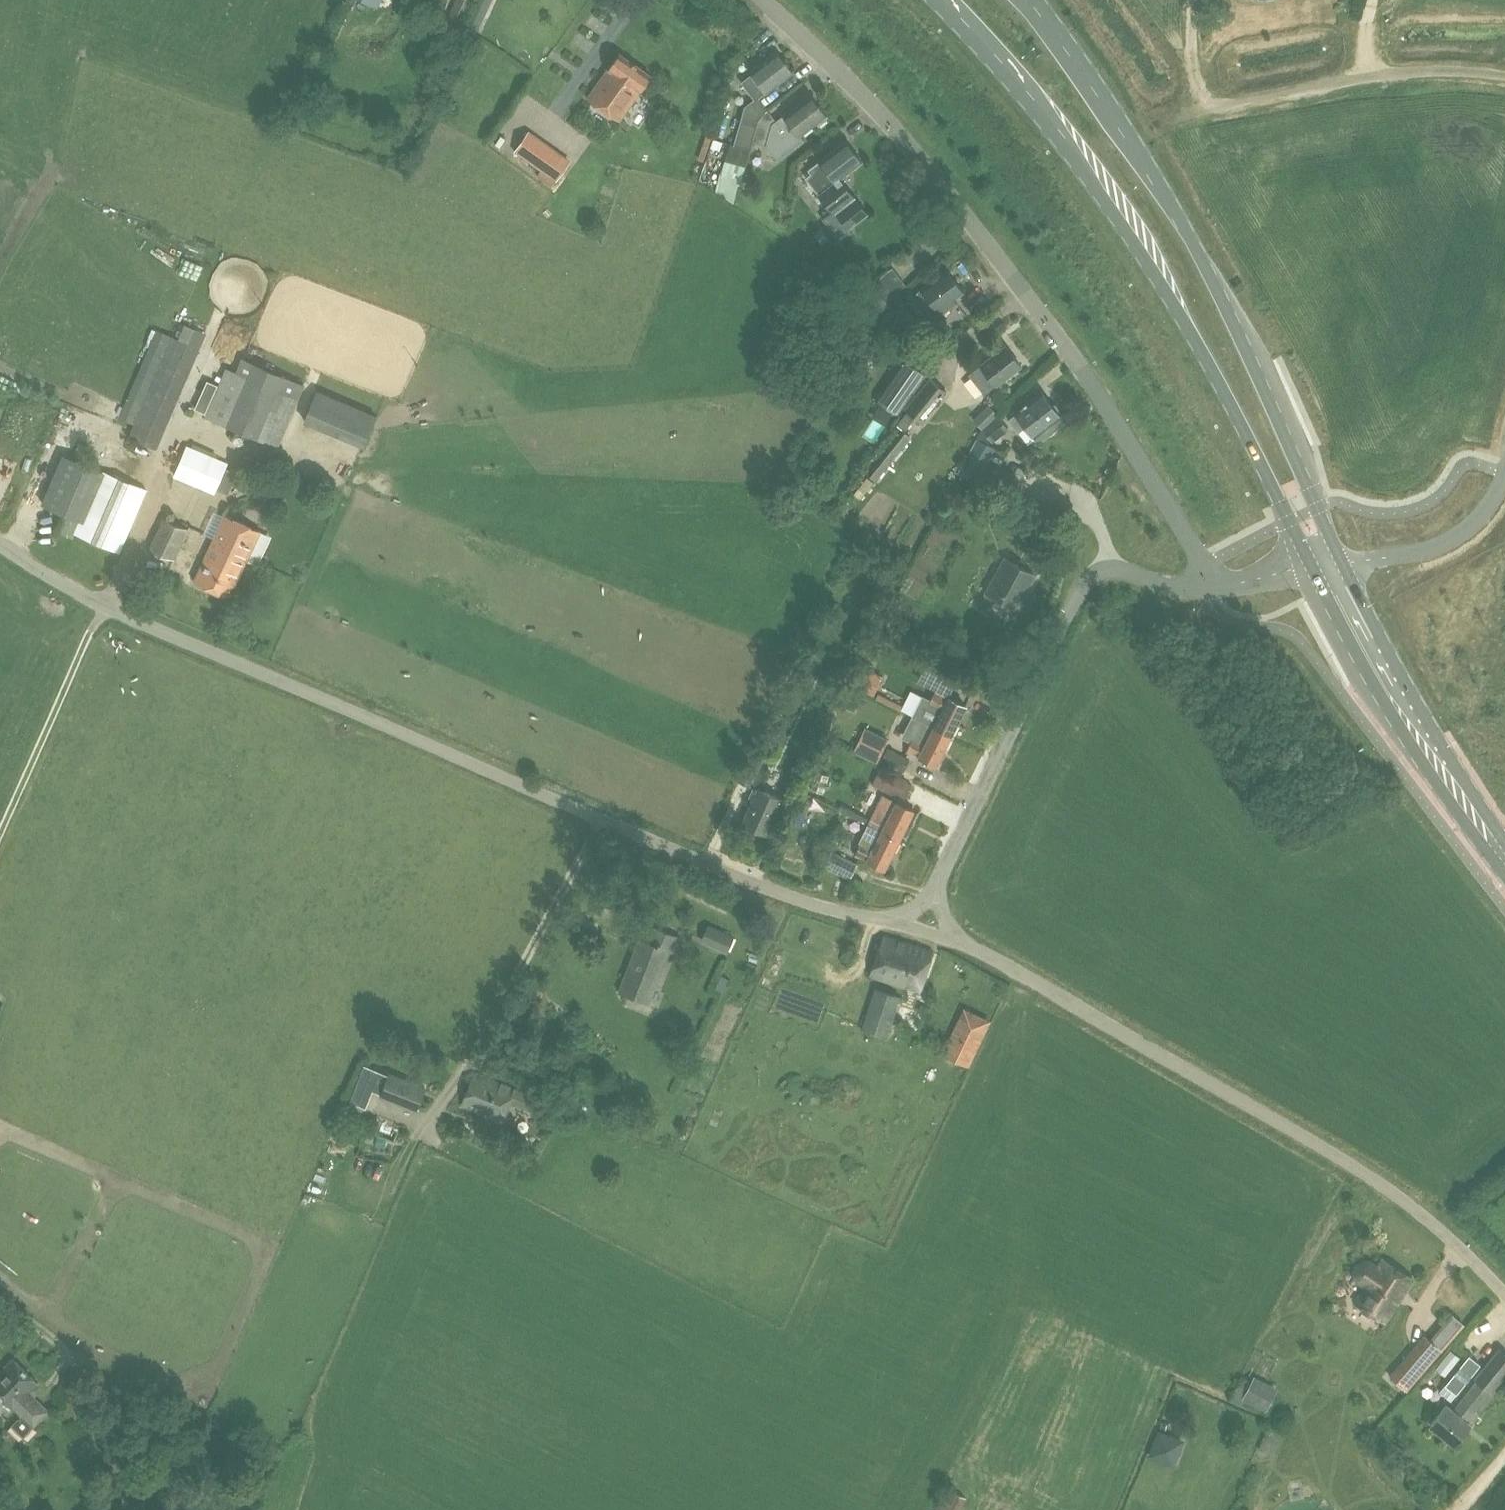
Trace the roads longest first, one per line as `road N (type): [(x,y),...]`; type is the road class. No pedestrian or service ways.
road 1 (unclassified): [(895,923),(747,881),(132,617),(0,544)]
road 2 (unclassified): [(765,0),(930,167),(1089,376),(1192,542),(1207,585)]
road 3 (primary): [(942,0),(1007,70),(1136,245),(1214,372),(1312,568)]
road 4 (unclassified): [(1504,1296),(1439,1224),(954,939)]
road 5 (primary): [(1343,563),(1180,219),(1028,0)]
road 6 (unclassified): [(935,891),(1090,576)]
road 7 (unclassified): [(1504,75),(1393,73),(1175,115)]
road 8 (primary): [(1312,568),(1394,720),(1430,775),(1473,813)]
road 9 (primary): [(1473,813),(1455,765),(1343,563)]
road 10 (unclassified): [(1504,476),(1459,536),(1343,563)]
road 11 (unclassified): [(1207,585),(1165,589),(1117,568),(1090,576)]

